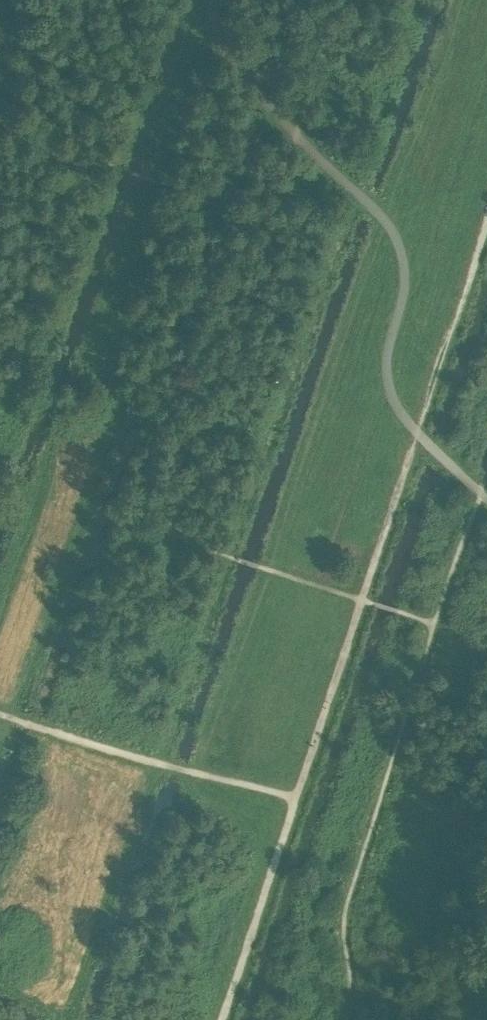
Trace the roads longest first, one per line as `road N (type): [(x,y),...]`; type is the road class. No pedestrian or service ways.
road 1 (track): [(222,1019),(486,218)]
road 2 (track): [(296,794),(197,779),(0,713)]

